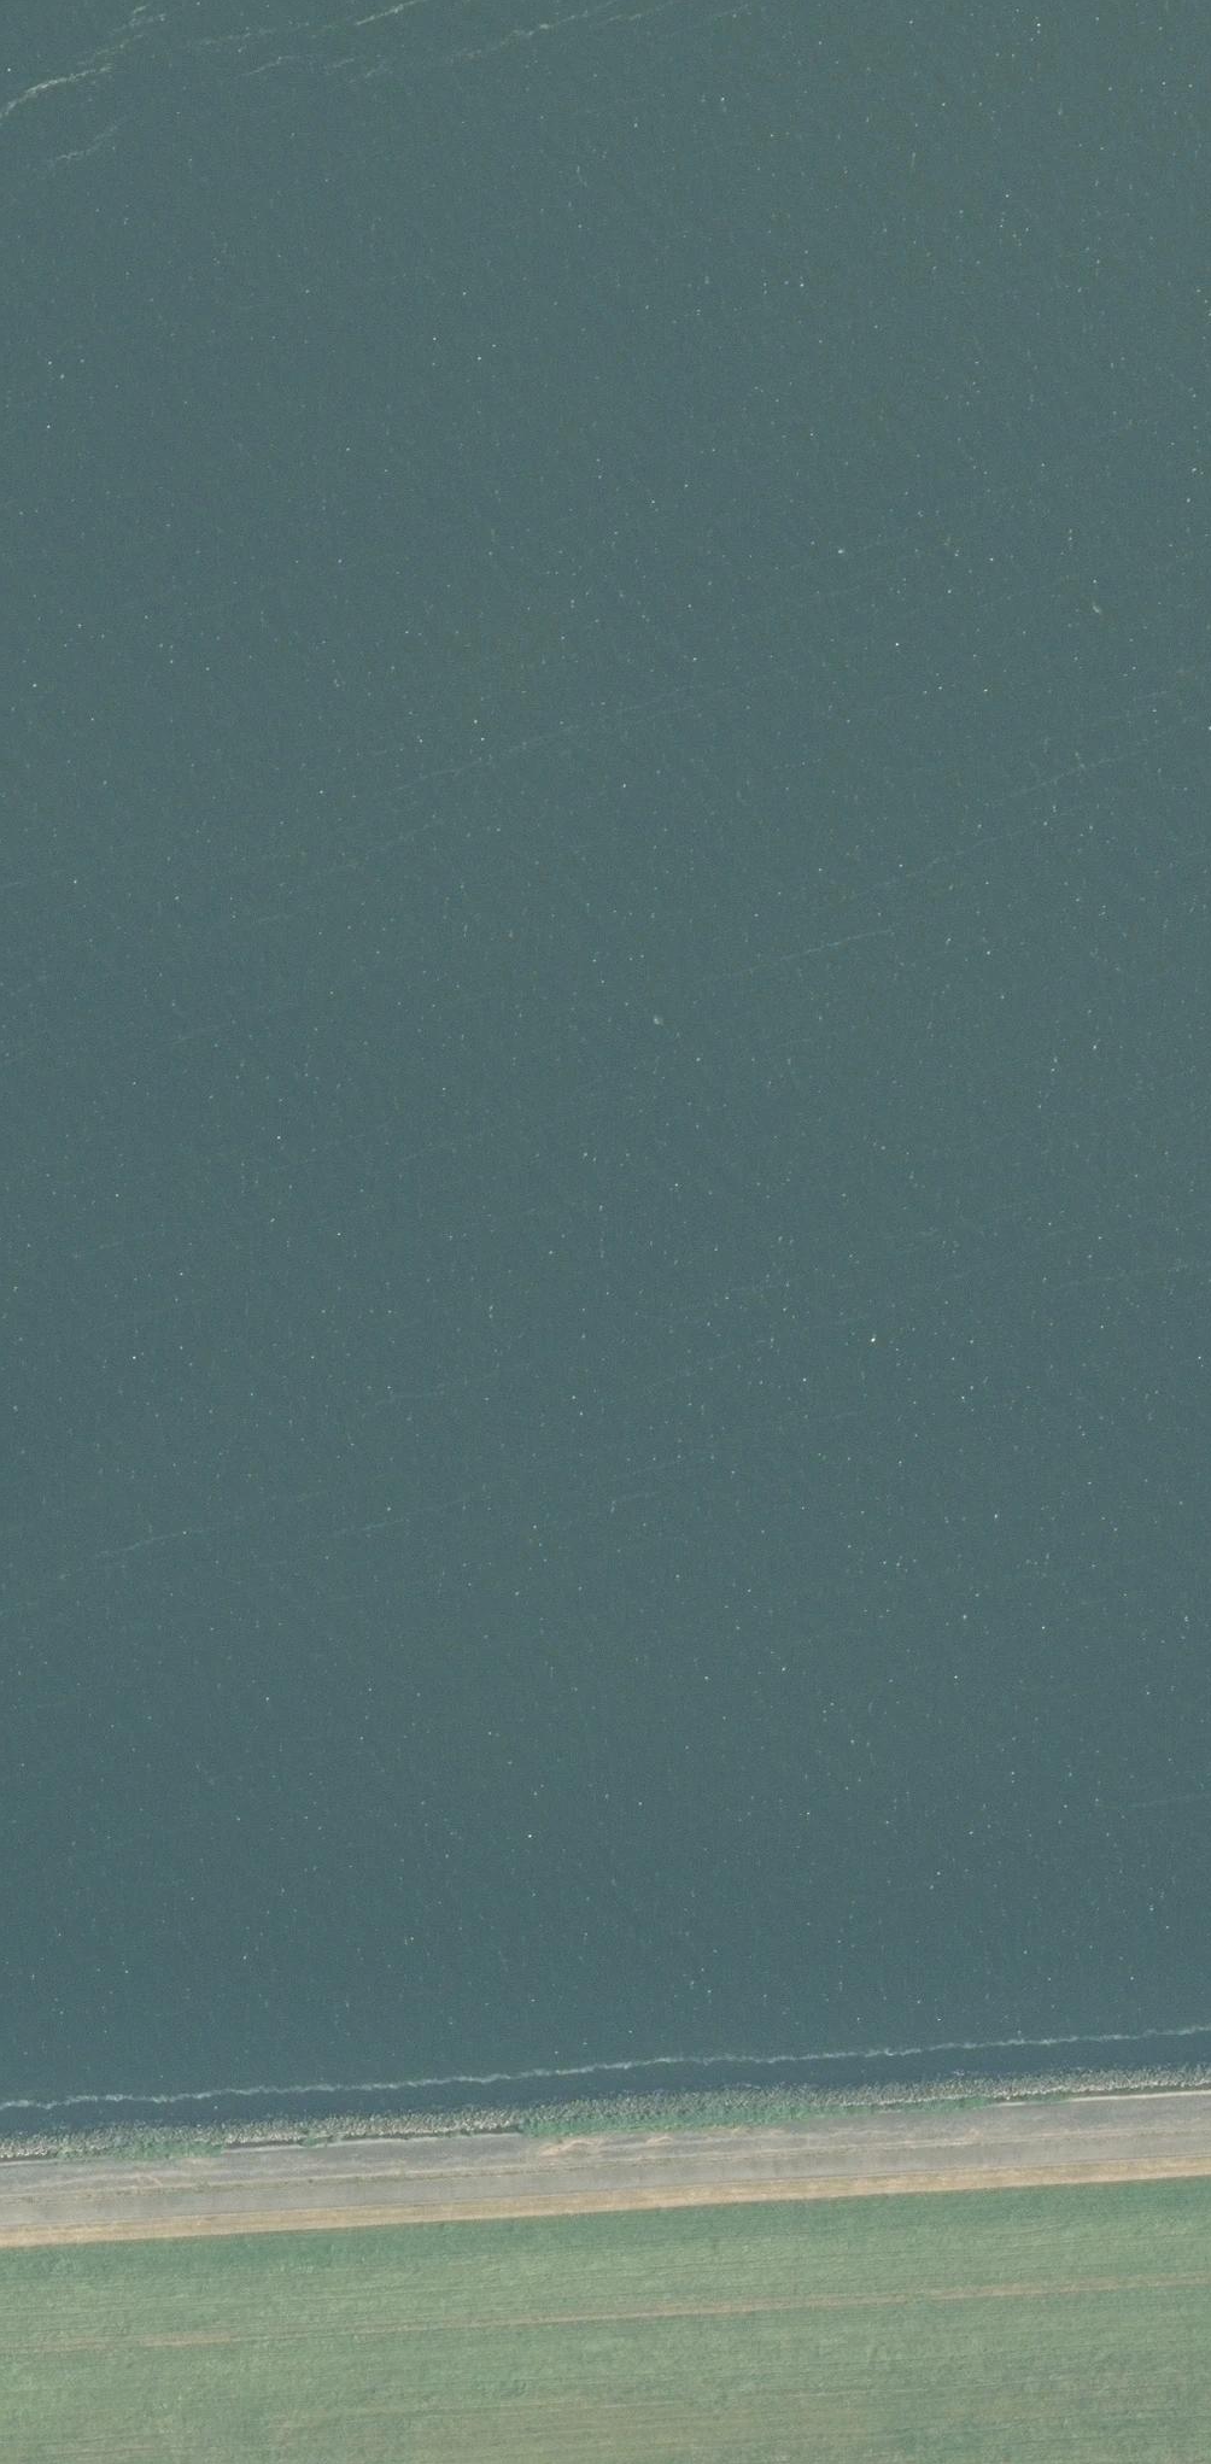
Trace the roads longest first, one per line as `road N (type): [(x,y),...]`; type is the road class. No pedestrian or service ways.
road 1 (track): [(1210,2294),(0,2364)]

